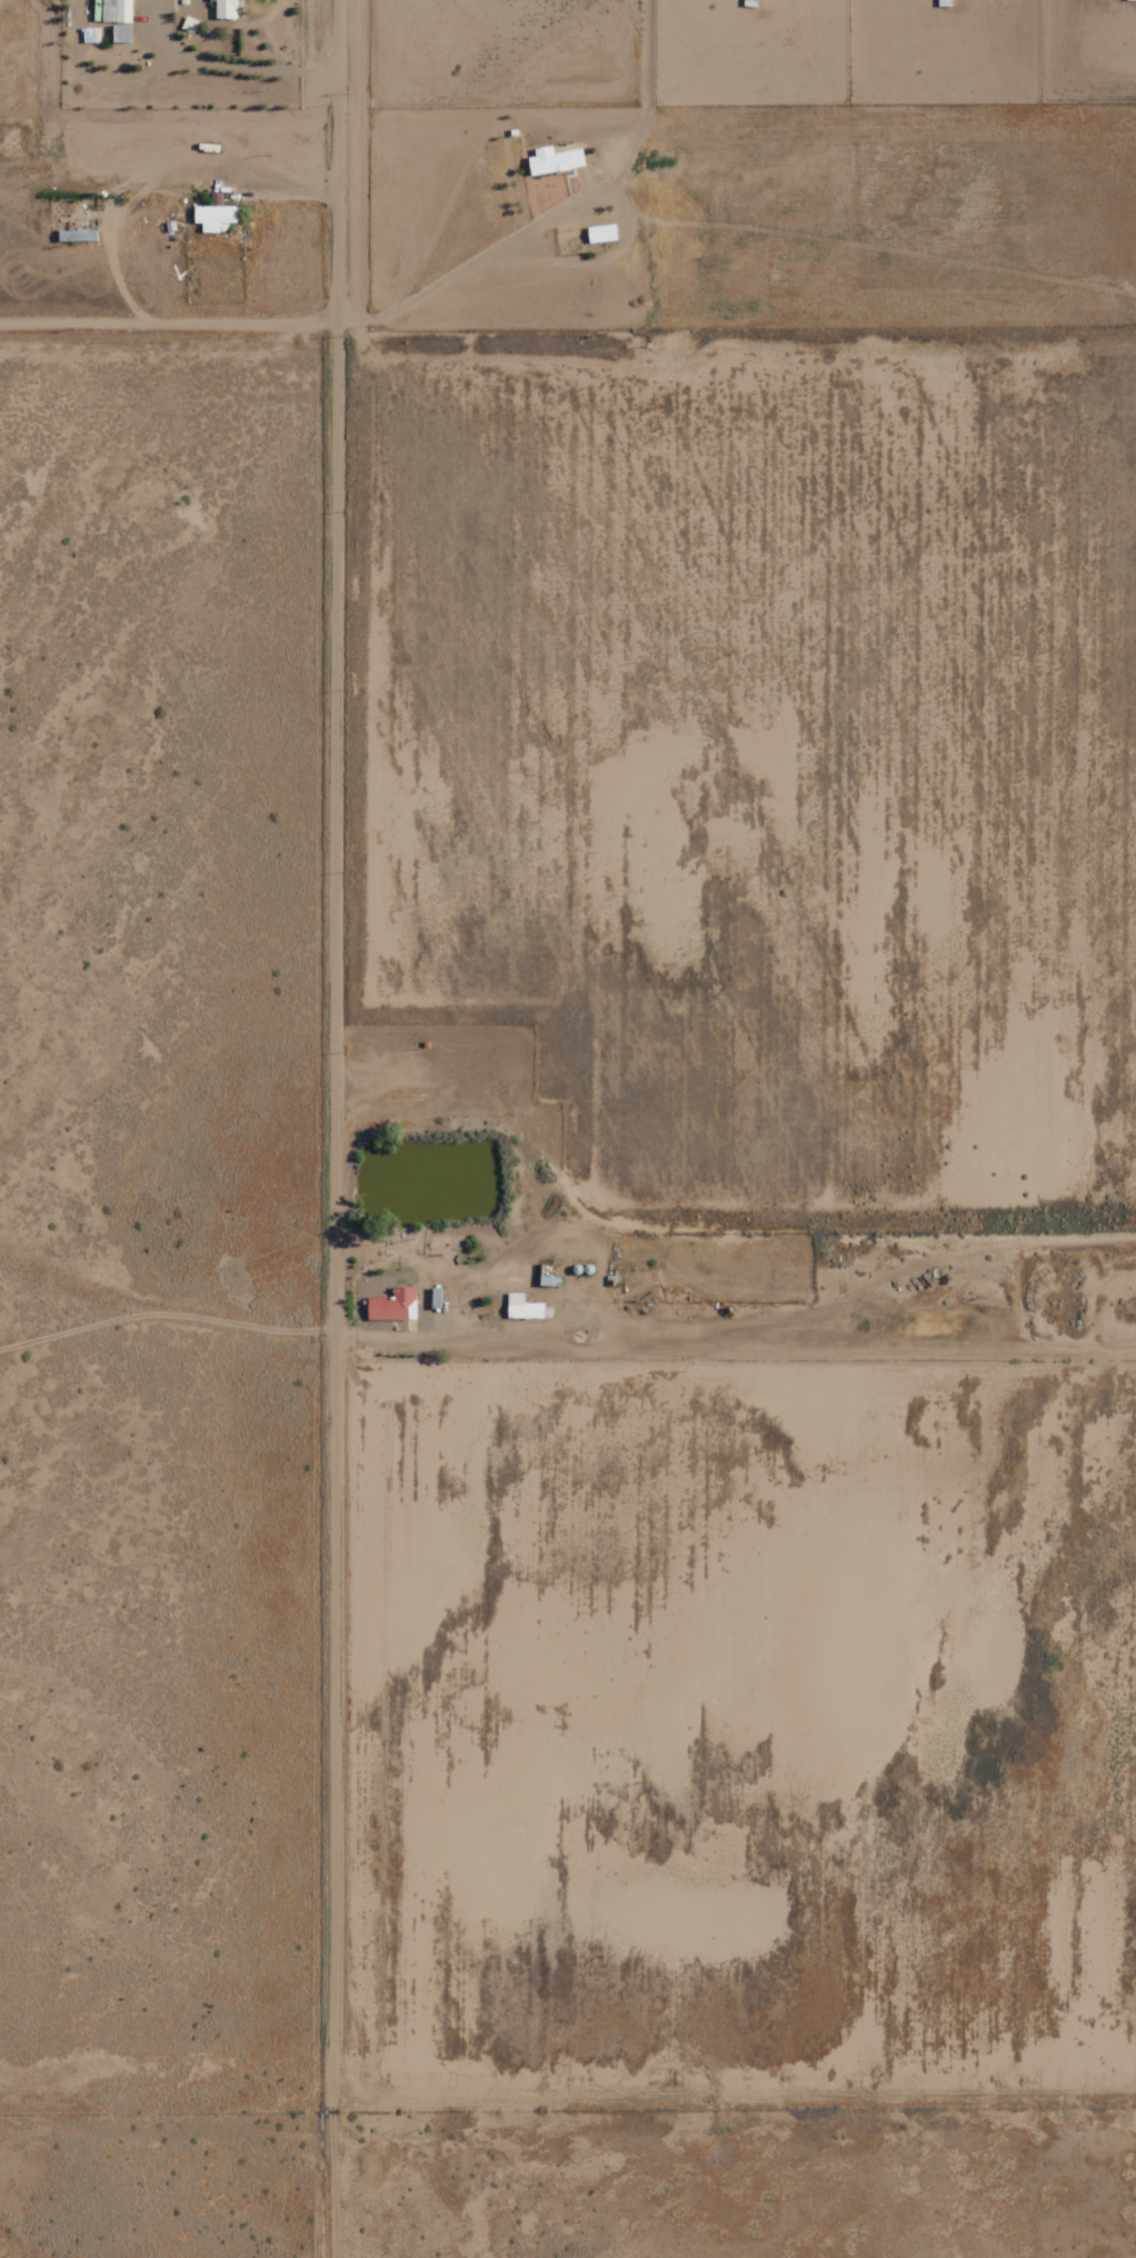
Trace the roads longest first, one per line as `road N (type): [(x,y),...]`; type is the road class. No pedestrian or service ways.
road 1 (residential): [(304,2257),(308,0)]
road 2 (residential): [(305,1346),(1057,1326)]

